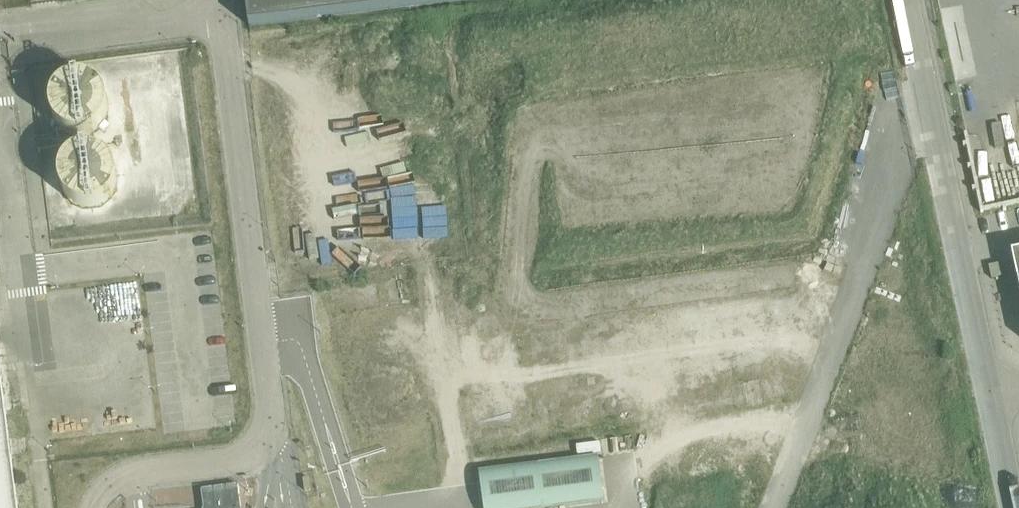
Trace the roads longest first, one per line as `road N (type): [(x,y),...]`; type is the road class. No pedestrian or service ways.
road 1 (unclassified): [(992,399),(907,0)]

